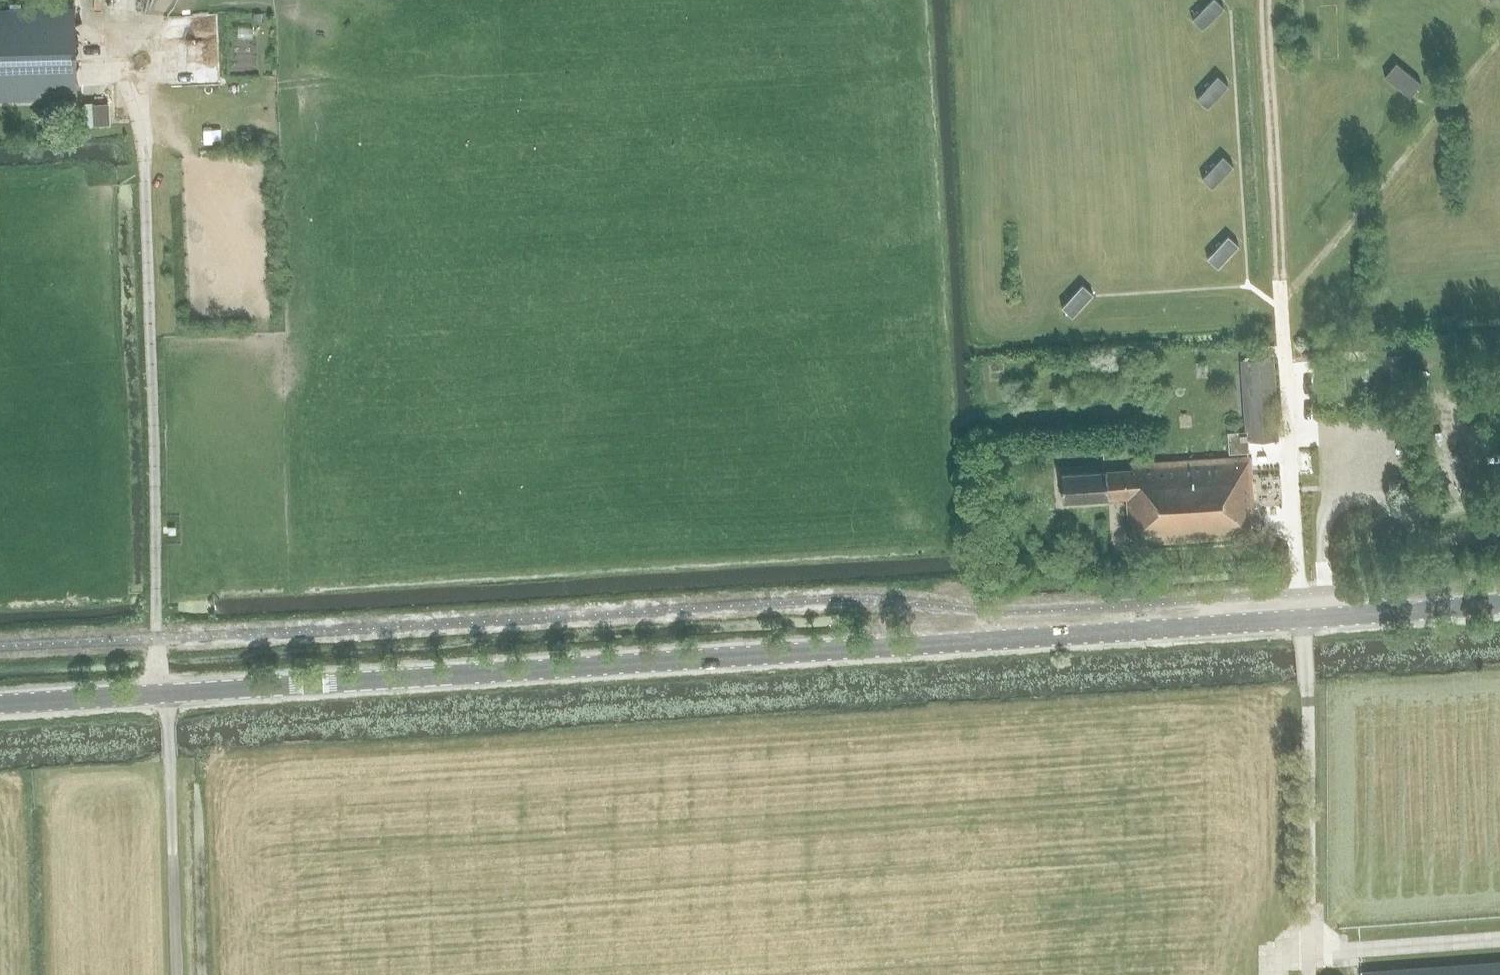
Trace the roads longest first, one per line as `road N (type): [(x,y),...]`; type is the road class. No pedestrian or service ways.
road 1 (secondary): [(0,705),(1499,603)]
road 2 (track): [(1279,317),(1278,303),(1499,44)]
road 3 (track): [(1278,303),(1266,0)]
road 4 (track): [(1499,940),(1308,957)]
road 5 (track): [(1499,500),(1422,512),(1395,497),(1389,473)]

